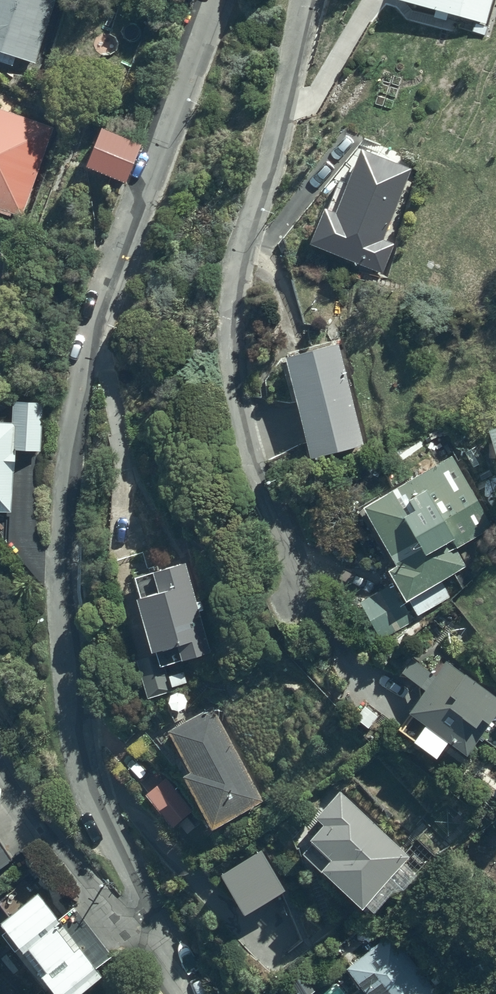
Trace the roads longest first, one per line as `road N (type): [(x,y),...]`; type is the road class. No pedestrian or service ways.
road 1 (residential): [(123,913),(138,890),(86,766),(64,631),(67,460),(81,383),(116,272),(213,0)]
road 2 (residential): [(306,0),(237,278),(233,326),(242,431),(309,609)]
road 3 (residential): [(0,758),(82,873),(123,913)]

